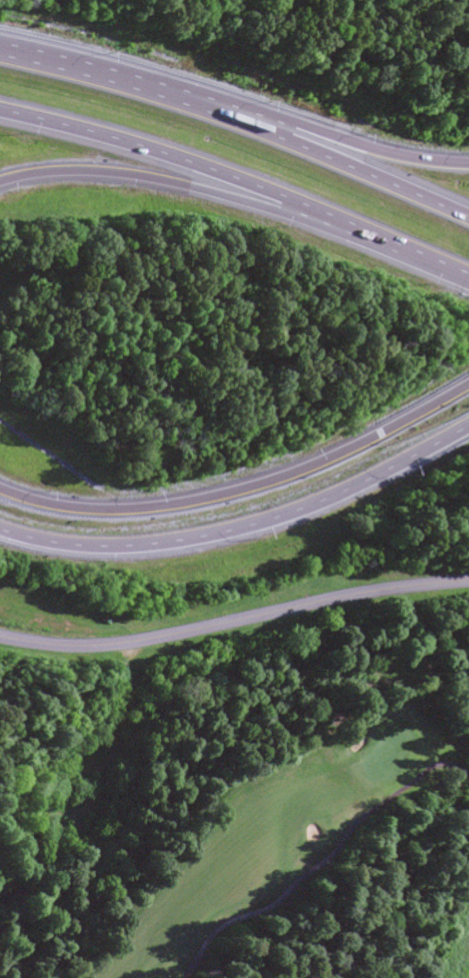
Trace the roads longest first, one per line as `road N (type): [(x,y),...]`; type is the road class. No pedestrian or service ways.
road 1 (motorway): [(468,390),(340,458),(208,502),(112,512),(0,492)]
road 2 (motorway): [(468,212),(198,108),(0,55)]
road 3 (motorway): [(0,532),(101,548),(241,530),(345,494),(468,430)]
road 4 (motorway): [(468,166),(364,149),(133,79),(0,50)]
road 5 (residential): [(468,581),(344,597),(121,643),(0,636)]
road 6 (motorway): [(0,113),(176,161),(377,236)]
road 7 (motorway): [(0,182),(79,170),(143,176),(377,236)]

